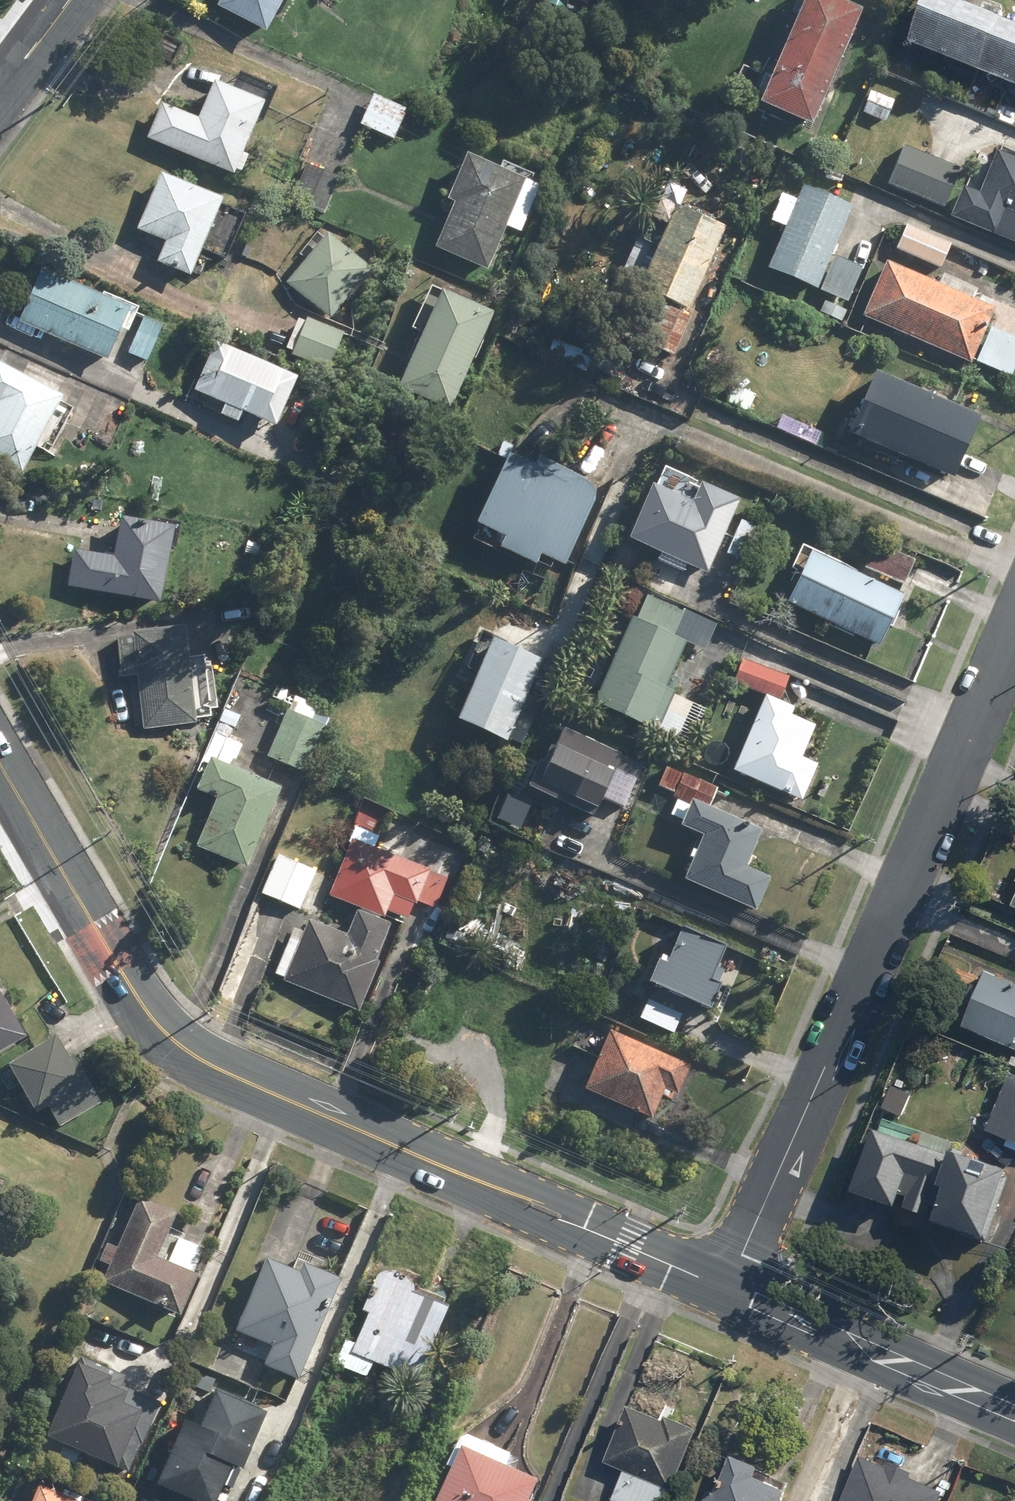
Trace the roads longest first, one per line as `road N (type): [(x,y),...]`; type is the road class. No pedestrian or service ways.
road 1 (tertiary): [(0,762),(110,948),(174,1039),(198,1057),(726,1289)]
road 2 (residential): [(1014,634),(726,1289)]
road 3 (tertiary): [(726,1289),(1014,1413)]

